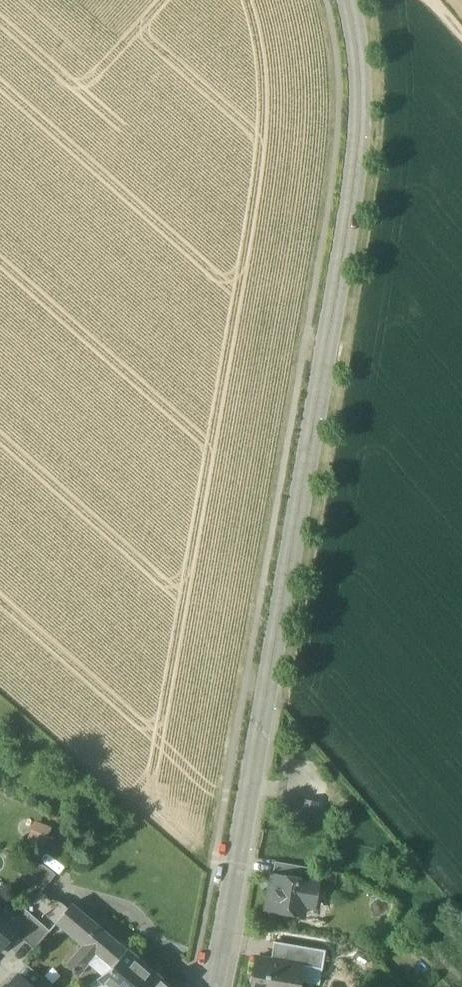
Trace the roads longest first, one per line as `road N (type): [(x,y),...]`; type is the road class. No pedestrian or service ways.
road 1 (tertiary): [(211,986),(352,201),(358,93),(344,0)]

